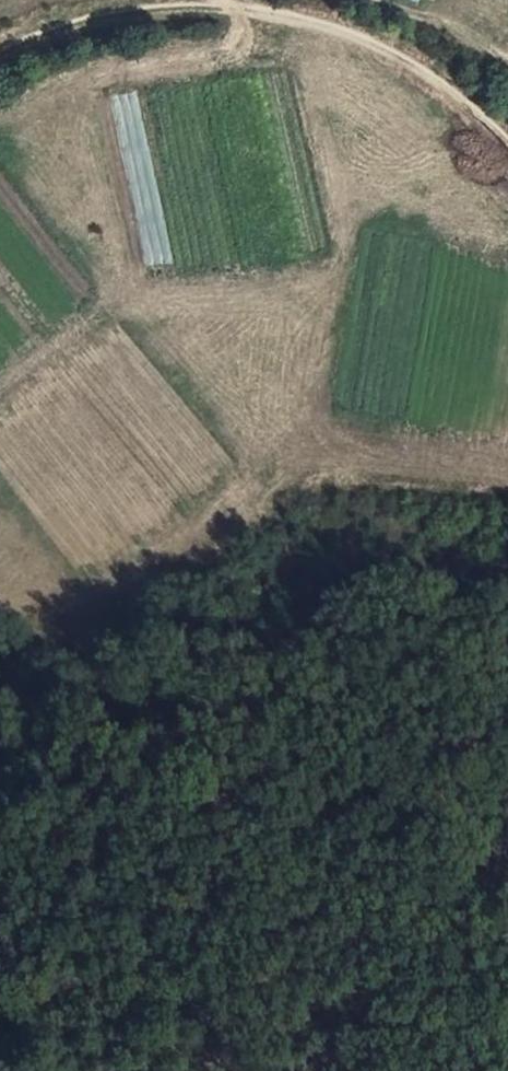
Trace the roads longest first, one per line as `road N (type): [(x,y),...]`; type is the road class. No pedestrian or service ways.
road 1 (track): [(0,56),(80,21),(192,6),(261,10),(331,24),(388,49),(450,85),(507,140)]

